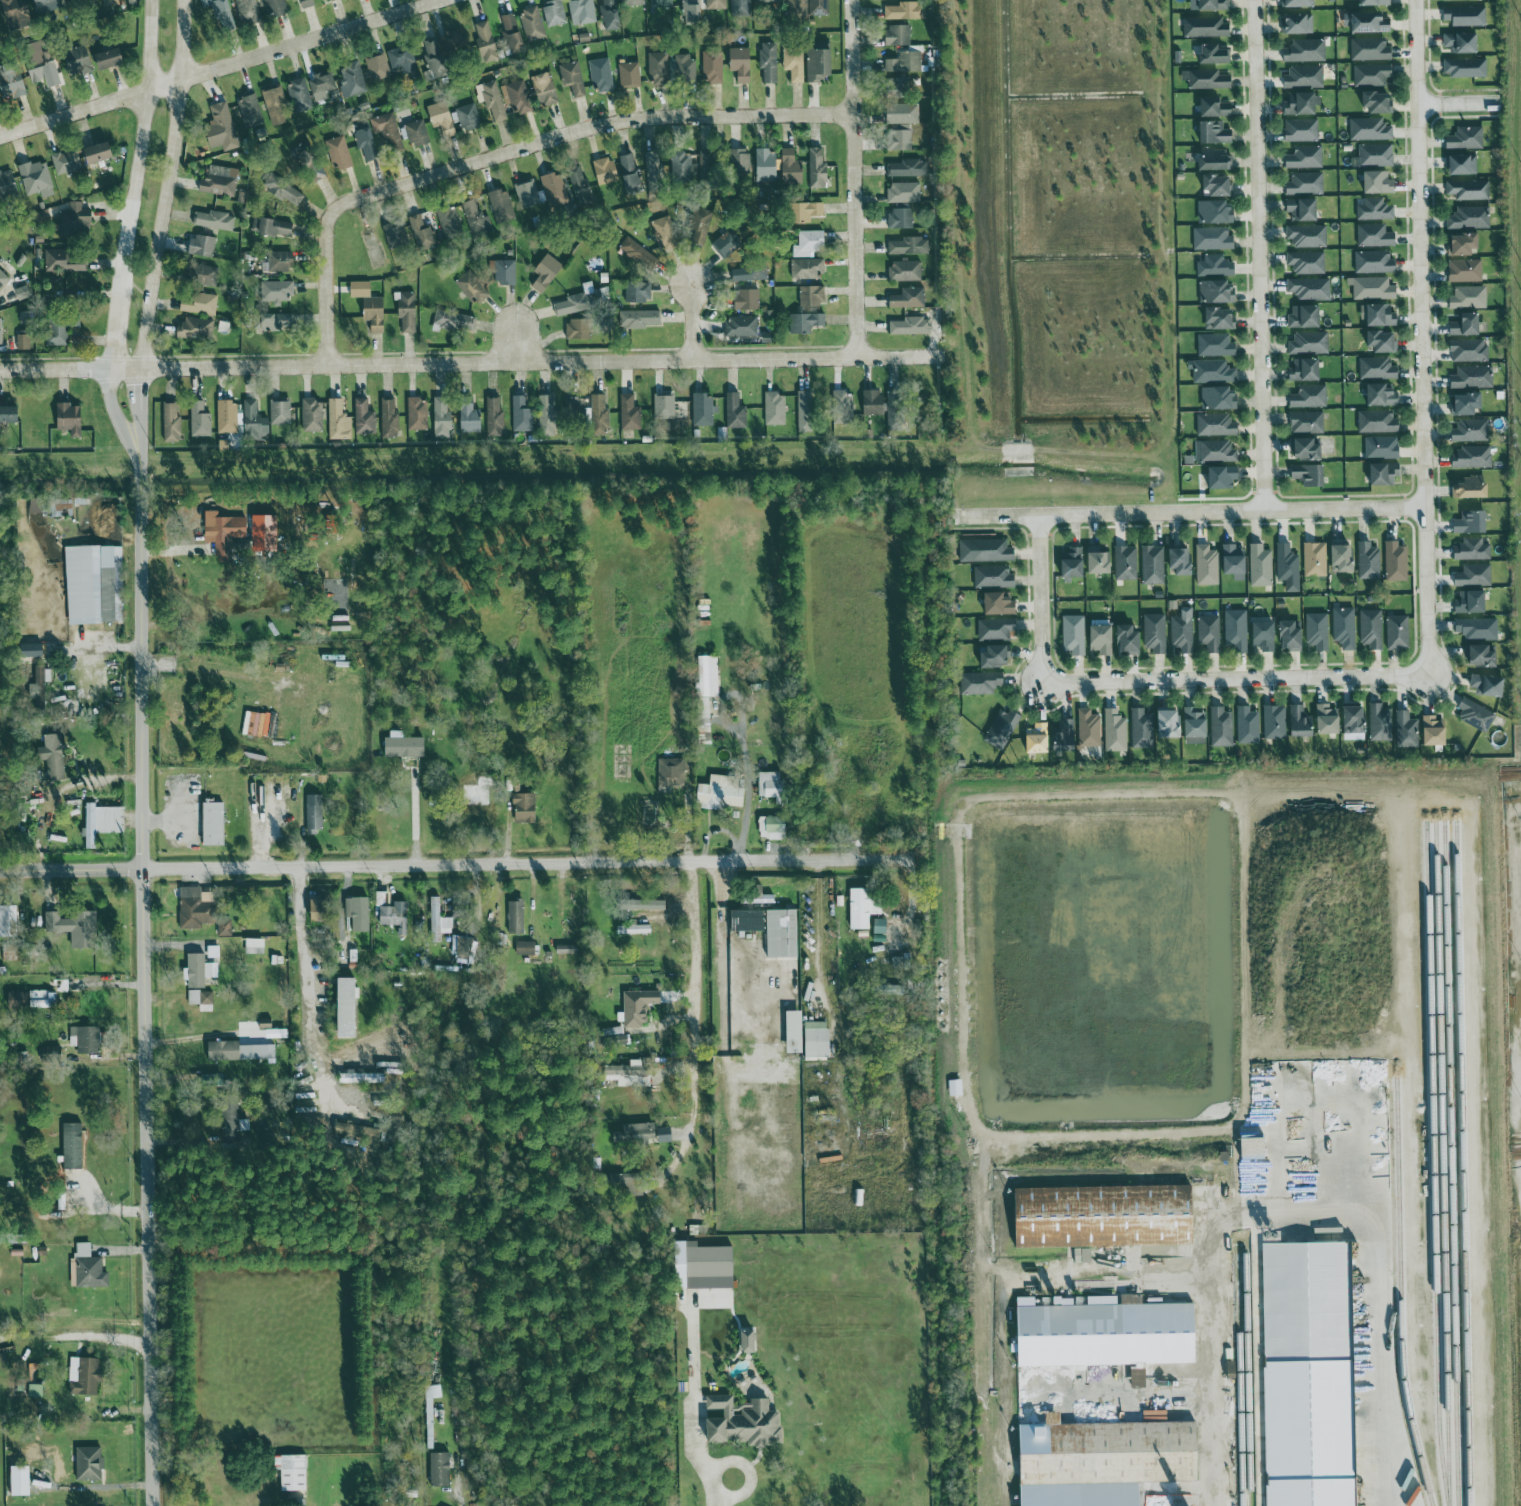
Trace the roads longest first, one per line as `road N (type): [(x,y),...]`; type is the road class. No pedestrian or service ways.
road 1 (tertiary): [(152,1505),(142,471)]
road 2 (residential): [(0,874),(911,860)]
road 3 (residential): [(108,369),(937,356)]
road 4 (residential): [(333,365),(331,225),(355,197),(619,119),(853,112)]
road 5 (residential): [(1417,0),(1429,674)]
road 6 (residential): [(1429,674),(1043,684),(1040,516)]
road 7 (residential): [(1268,510),(1255,0)]
road 8 (residential): [(956,517),(1428,507)]
road 9 (residential): [(0,138),(445,0)]
road 10 (tertiary): [(150,368),(192,0)]
road 11 (residential): [(850,0),(859,357)]
road 12 (tertiary): [(151,0),(148,93),(116,314)]

